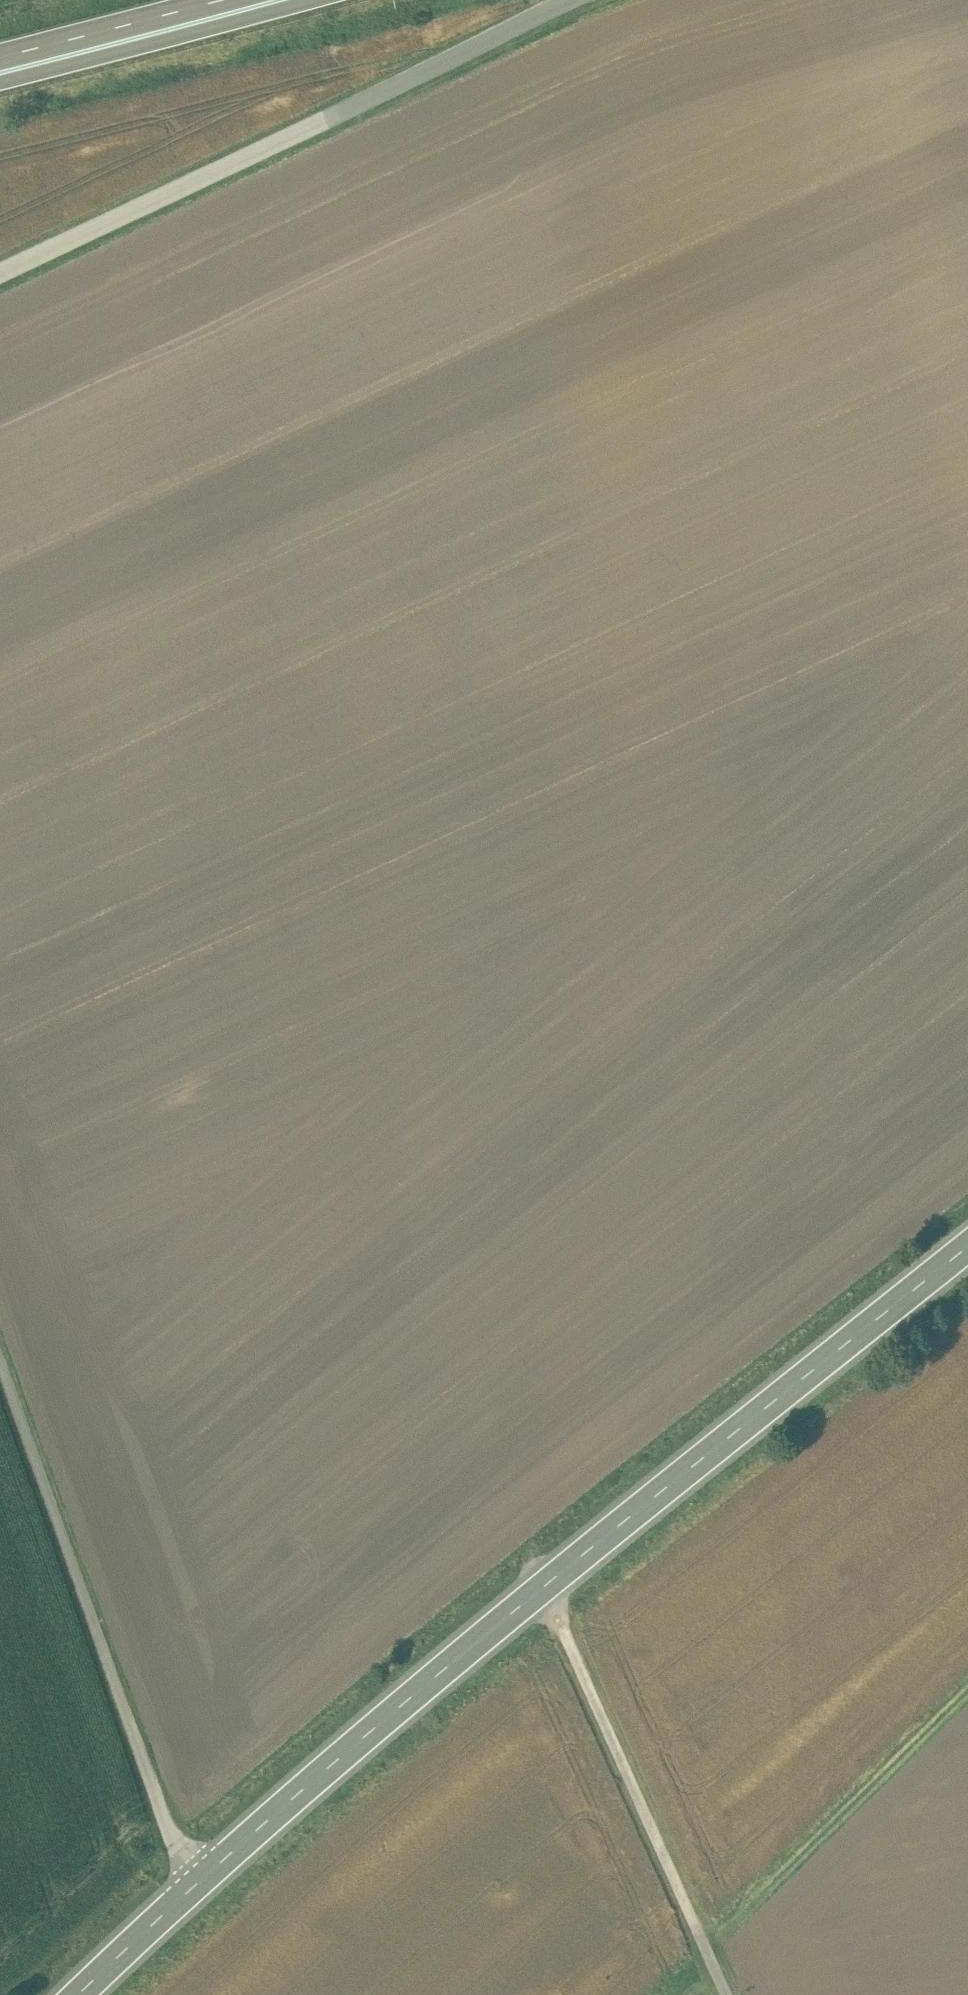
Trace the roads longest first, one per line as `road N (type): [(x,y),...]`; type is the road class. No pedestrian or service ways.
road 1 (secondary): [(967,1246),(543,1587),(197,1882)]
road 2 (unclassified): [(0,272),(570,0)]
road 3 (unclassified): [(0,1359),(170,1834),(197,1882)]
road 4 (track): [(543,1587),(739,1994)]
road 5 (trunk): [(0,79),(298,0)]
road 6 (trunk): [(211,0),(0,54)]
road 7 (secondary): [(197,1882),(77,1994)]

